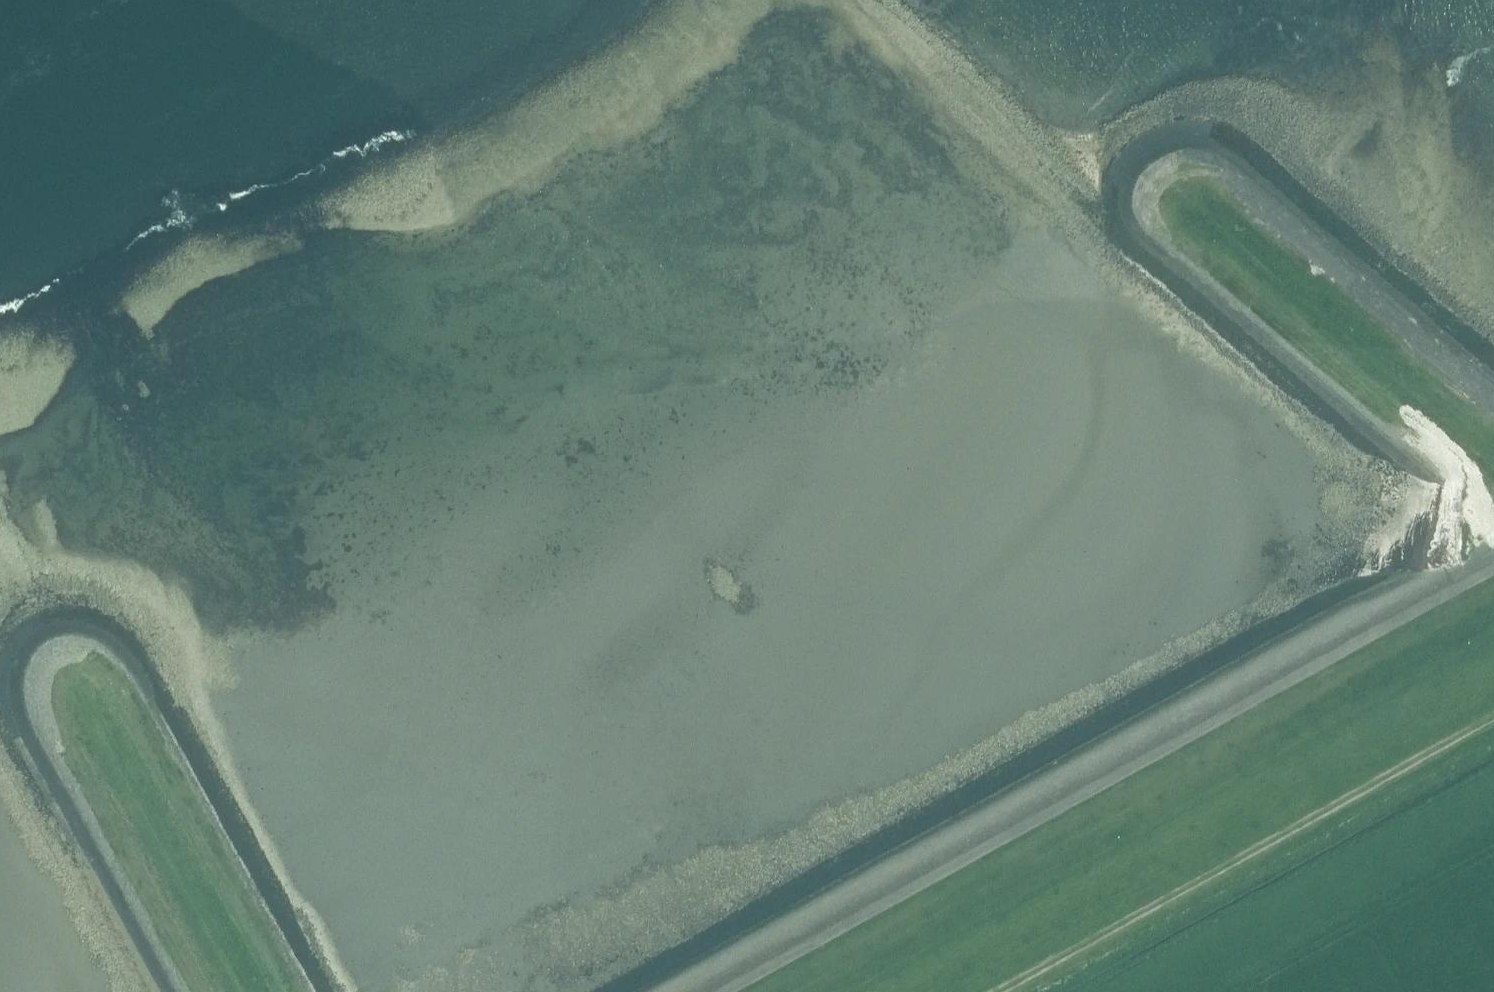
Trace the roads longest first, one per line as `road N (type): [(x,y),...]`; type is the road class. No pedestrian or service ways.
road 1 (track): [(1493,721),(1003,991)]

